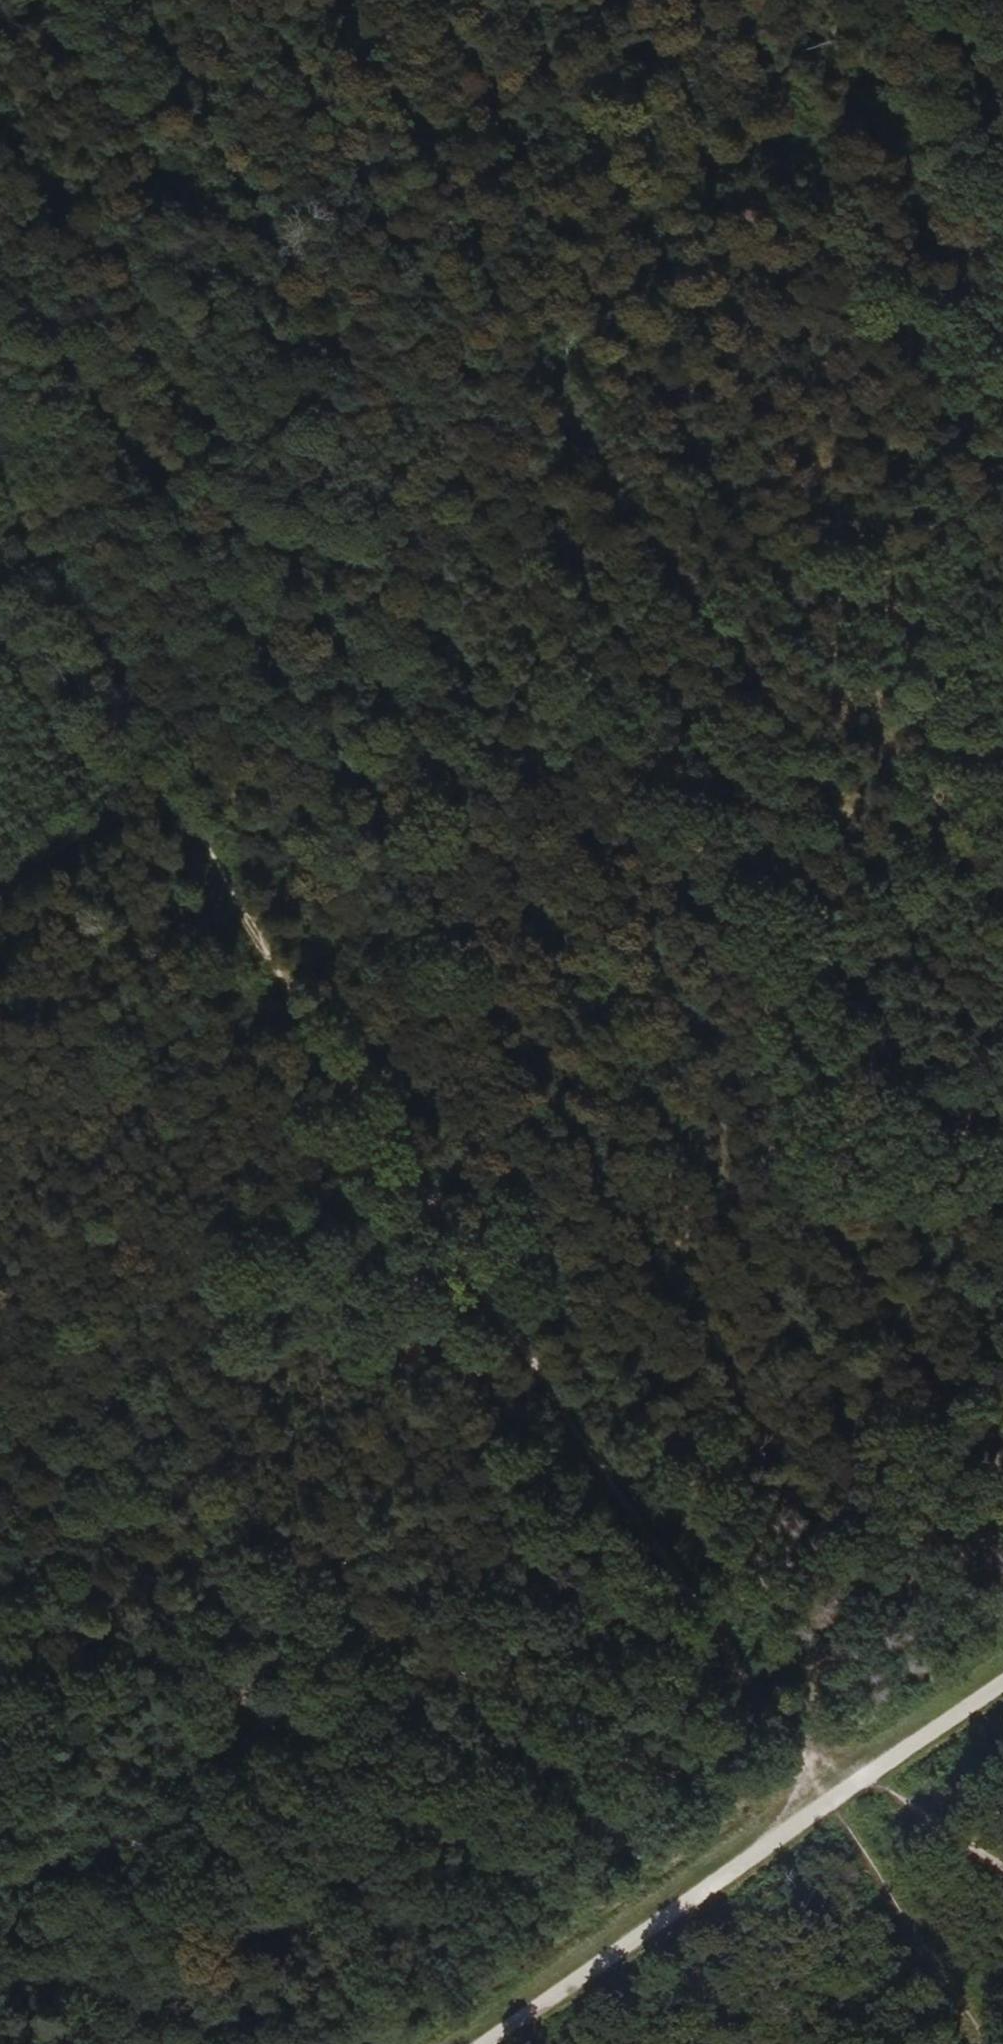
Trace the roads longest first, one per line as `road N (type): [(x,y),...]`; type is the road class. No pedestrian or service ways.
road 1 (track): [(484,2043),(871,1775)]
road 2 (track): [(1002,1683),(871,1775)]

